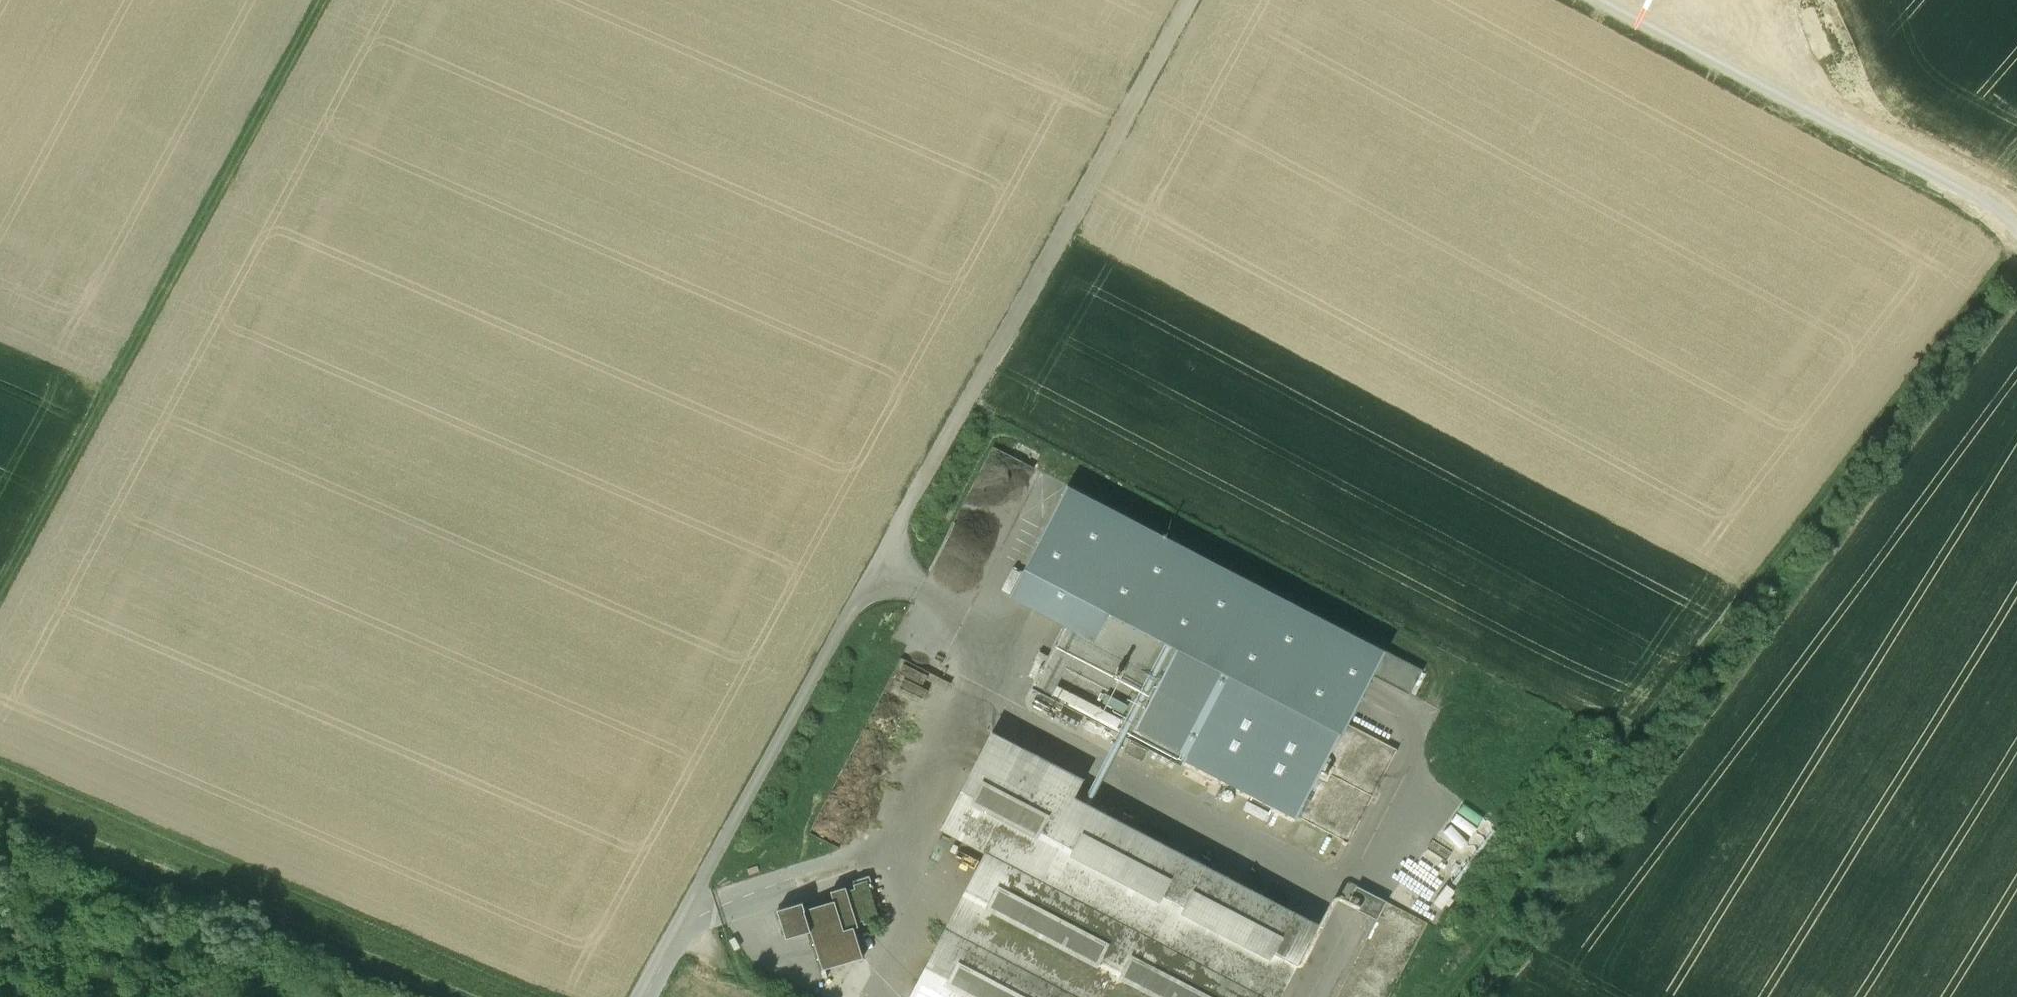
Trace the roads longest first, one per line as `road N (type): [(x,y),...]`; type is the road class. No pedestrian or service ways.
road 1 (track): [(667,944),(883,569),(1188,0)]
road 2 (track): [(344,0),(0,626)]
road 3 (track): [(2016,229),(1587,0)]
road 4 (track): [(428,996),(0,824)]

